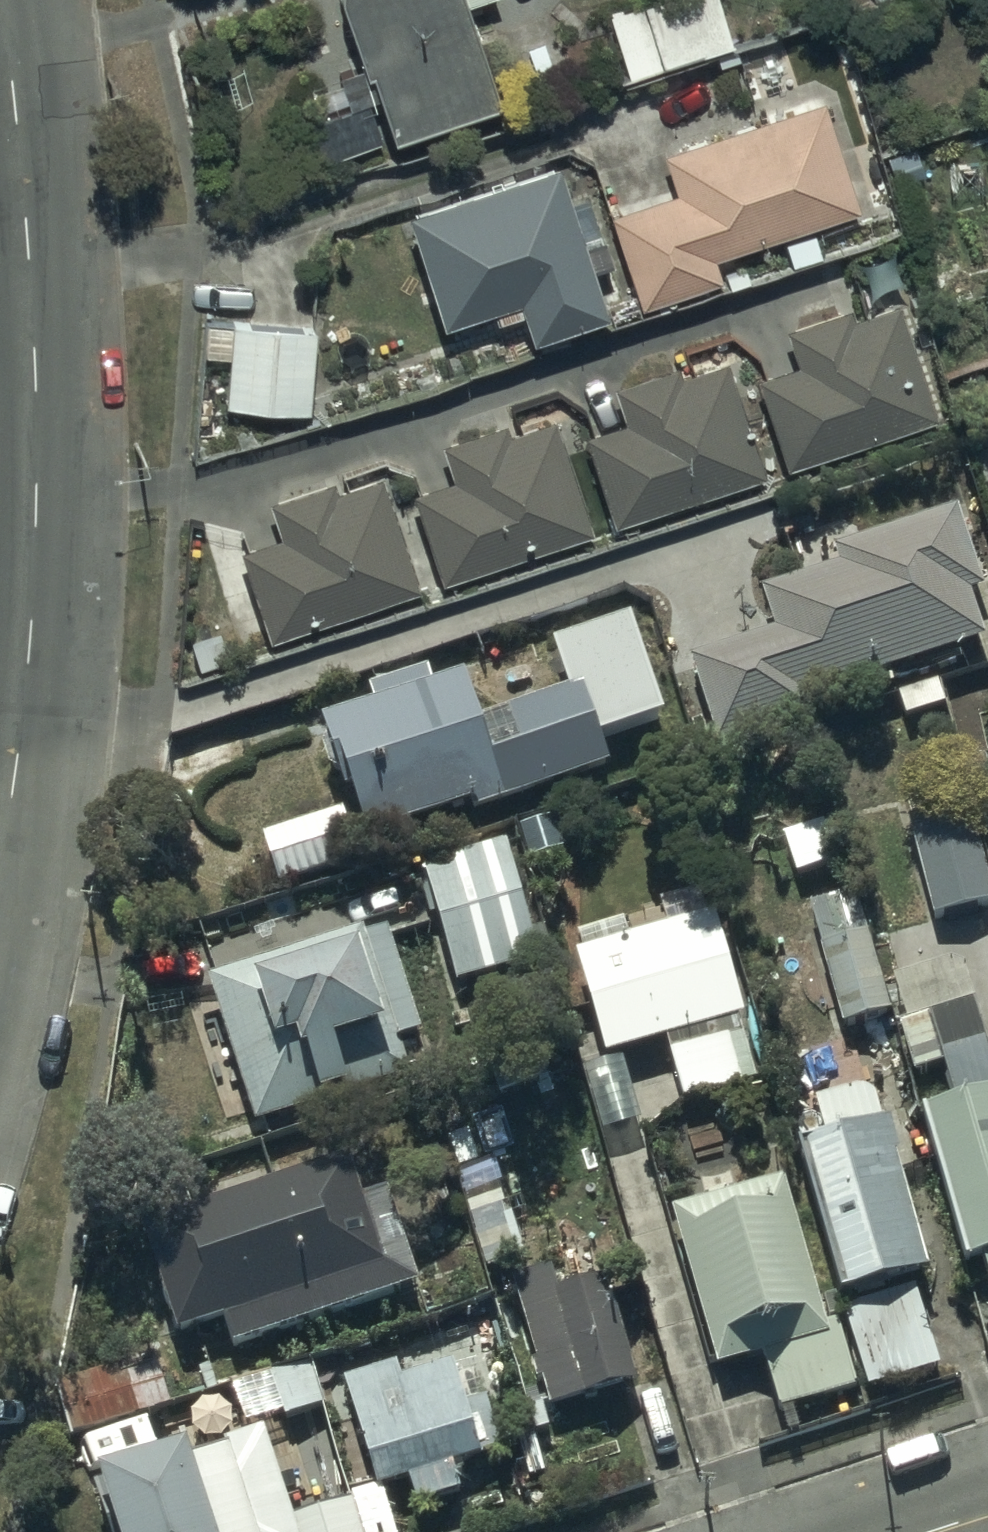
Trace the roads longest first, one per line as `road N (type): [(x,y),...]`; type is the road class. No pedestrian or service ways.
road 1 (tertiary): [(0,4),(33,330),(25,711),(0,828)]

